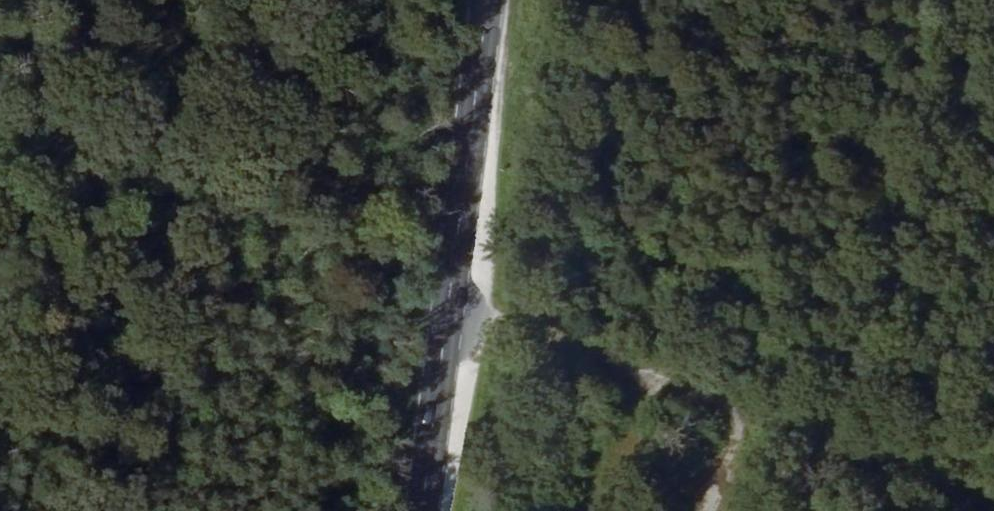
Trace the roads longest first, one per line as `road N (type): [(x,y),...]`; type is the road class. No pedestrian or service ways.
road 1 (track): [(993,501),(450,318),(0,147)]
road 2 (primary): [(496,0),(425,510)]
road 3 (track): [(595,510),(608,458),(652,382)]

